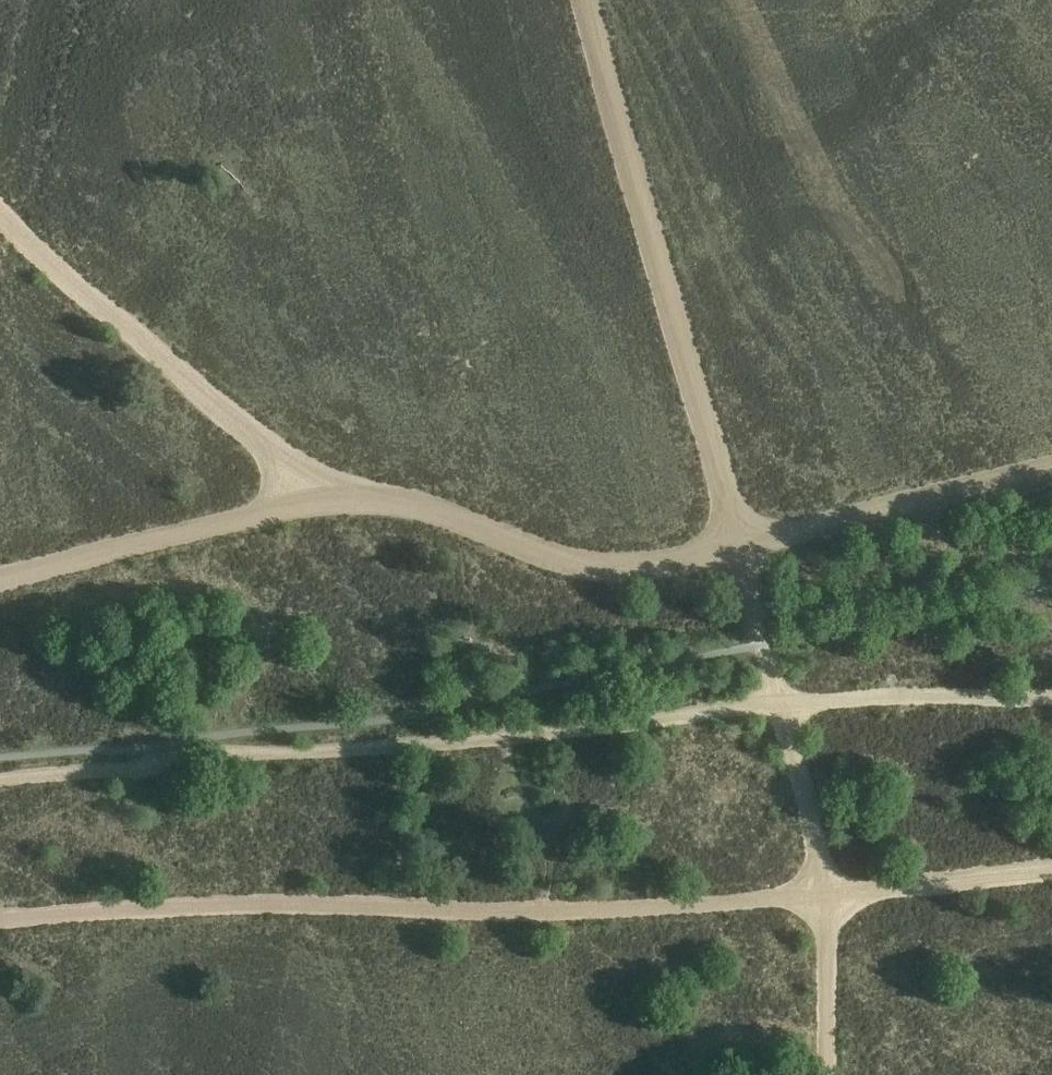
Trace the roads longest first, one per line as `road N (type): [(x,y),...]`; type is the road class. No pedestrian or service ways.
road 1 (track): [(589,0),(808,774),(827,888),(1051,868)]
road 2 (track): [(1051,697),(785,703),(0,776)]
road 3 (track): [(825,1074),(827,888),(607,911),(203,906),(0,921)]
road 4 (track): [(740,544),(625,565),(561,558),(461,514),(341,492),(0,582)]
road 5 (track): [(341,492),(61,275),(0,206)]
road 6 (track): [(740,544),(1051,464)]

